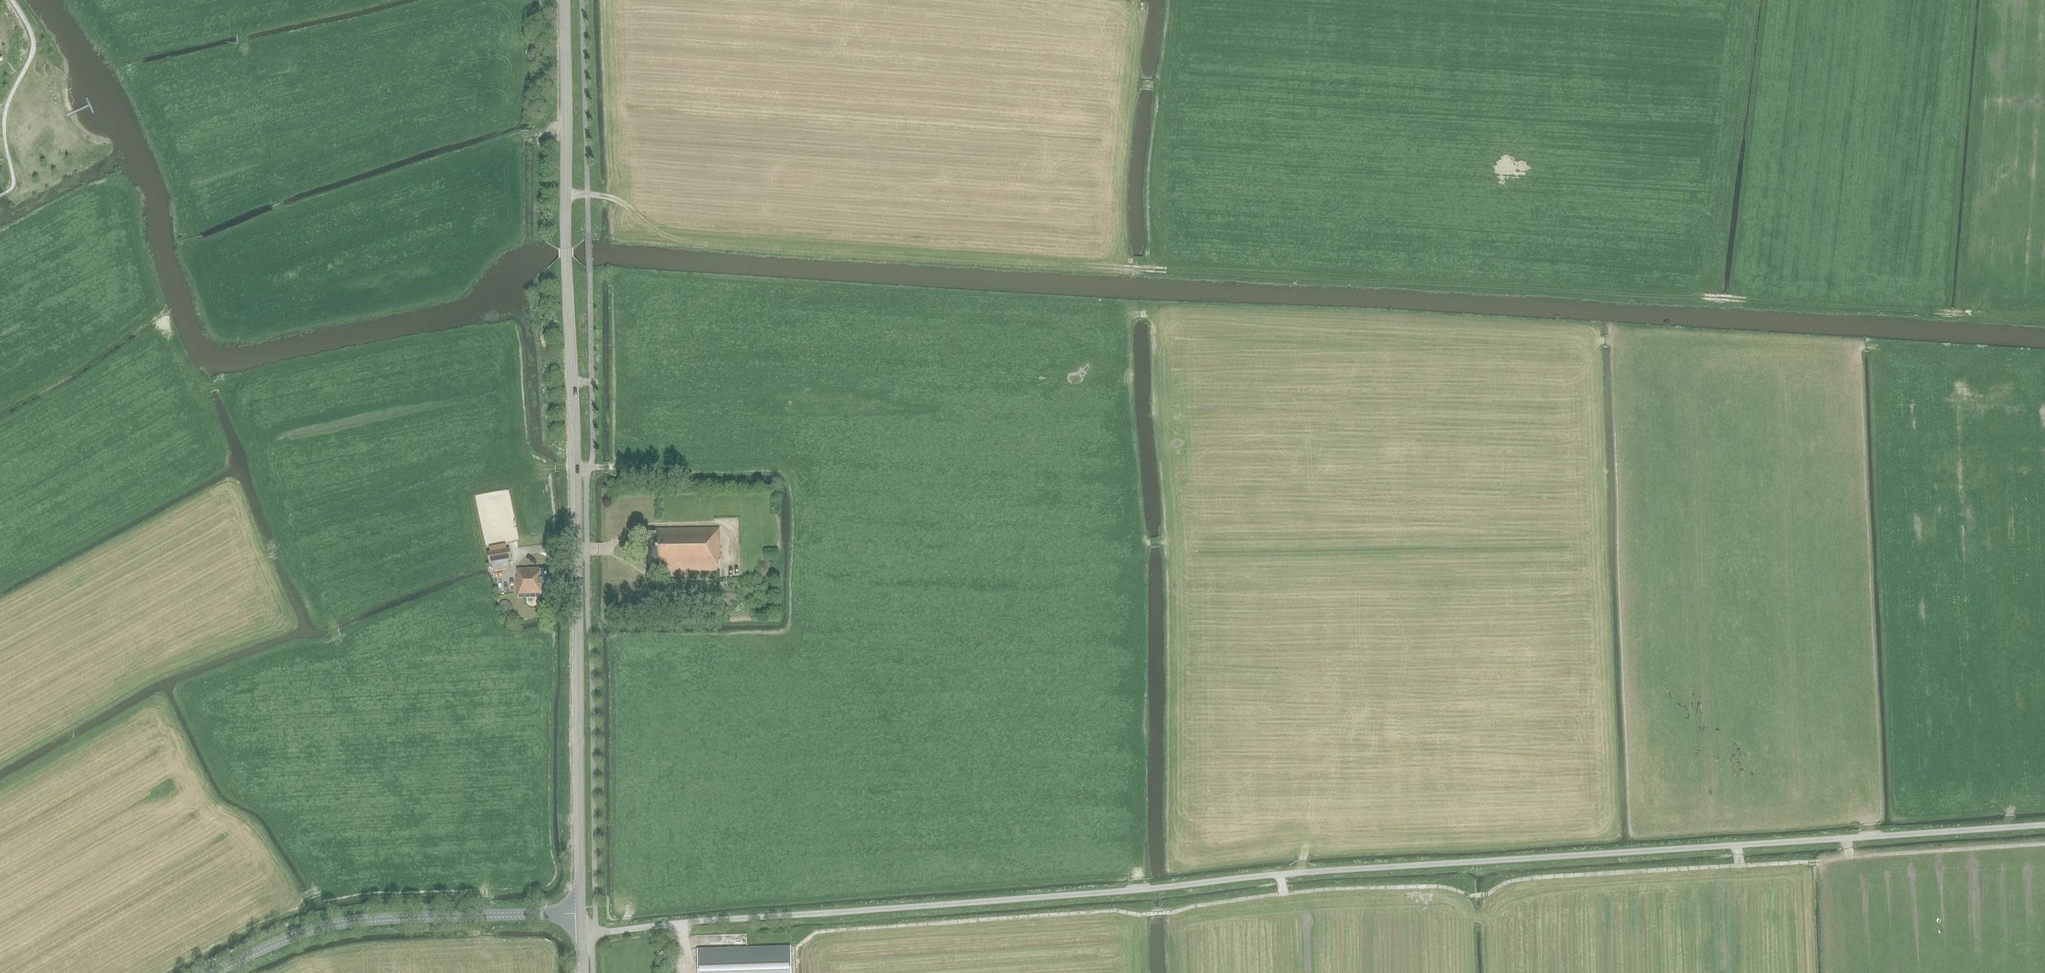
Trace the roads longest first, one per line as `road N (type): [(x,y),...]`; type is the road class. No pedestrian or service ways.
road 1 (track): [(2044,844),(1543,877),(1483,895),(1440,886),(1336,889),(1171,913),(816,932),(794,950),(795,970)]
road 2 (secondary): [(581,913),(564,0)]
road 3 (tertiary): [(581,913),(340,923),(213,972)]
road 4 (track): [(565,192),(610,197),(666,235),(702,243)]

